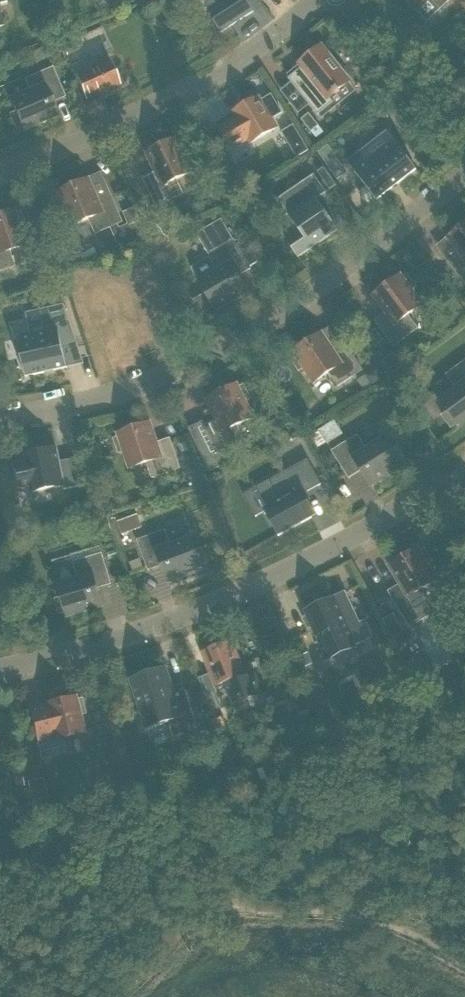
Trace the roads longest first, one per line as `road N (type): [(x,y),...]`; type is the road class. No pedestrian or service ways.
road 1 (residential): [(0,423),(144,386),(229,350),(464,172)]
road 2 (residential): [(0,671),(219,602),(357,535),(464,468)]
road 3 (residential): [(0,168),(197,84),(318,0)]
road 4 (residential): [(464,131),(342,0)]

